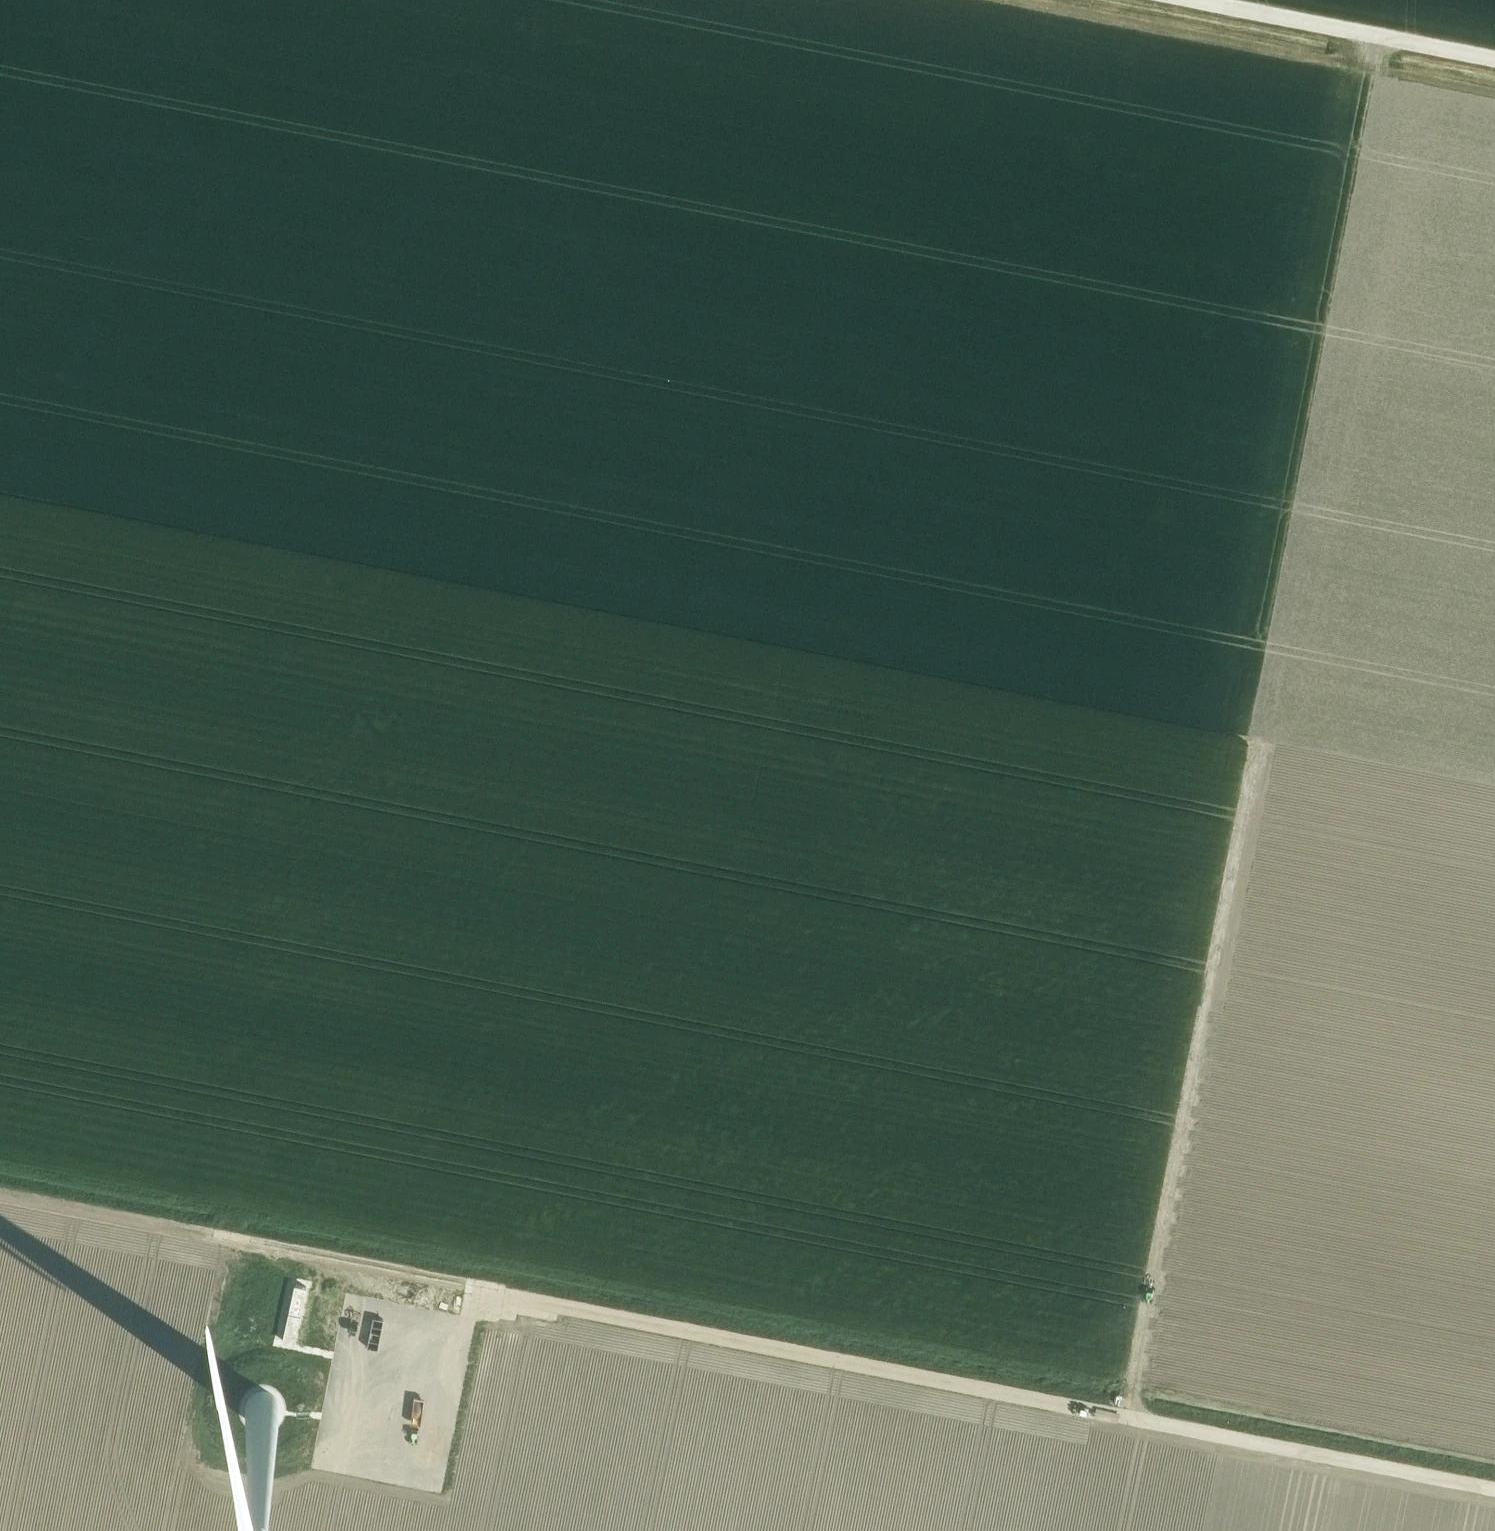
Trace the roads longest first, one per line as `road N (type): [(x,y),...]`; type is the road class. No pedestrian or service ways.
road 1 (track): [(1494,1476),(465,1286)]
road 2 (track): [(1494,59),(1197,0)]

